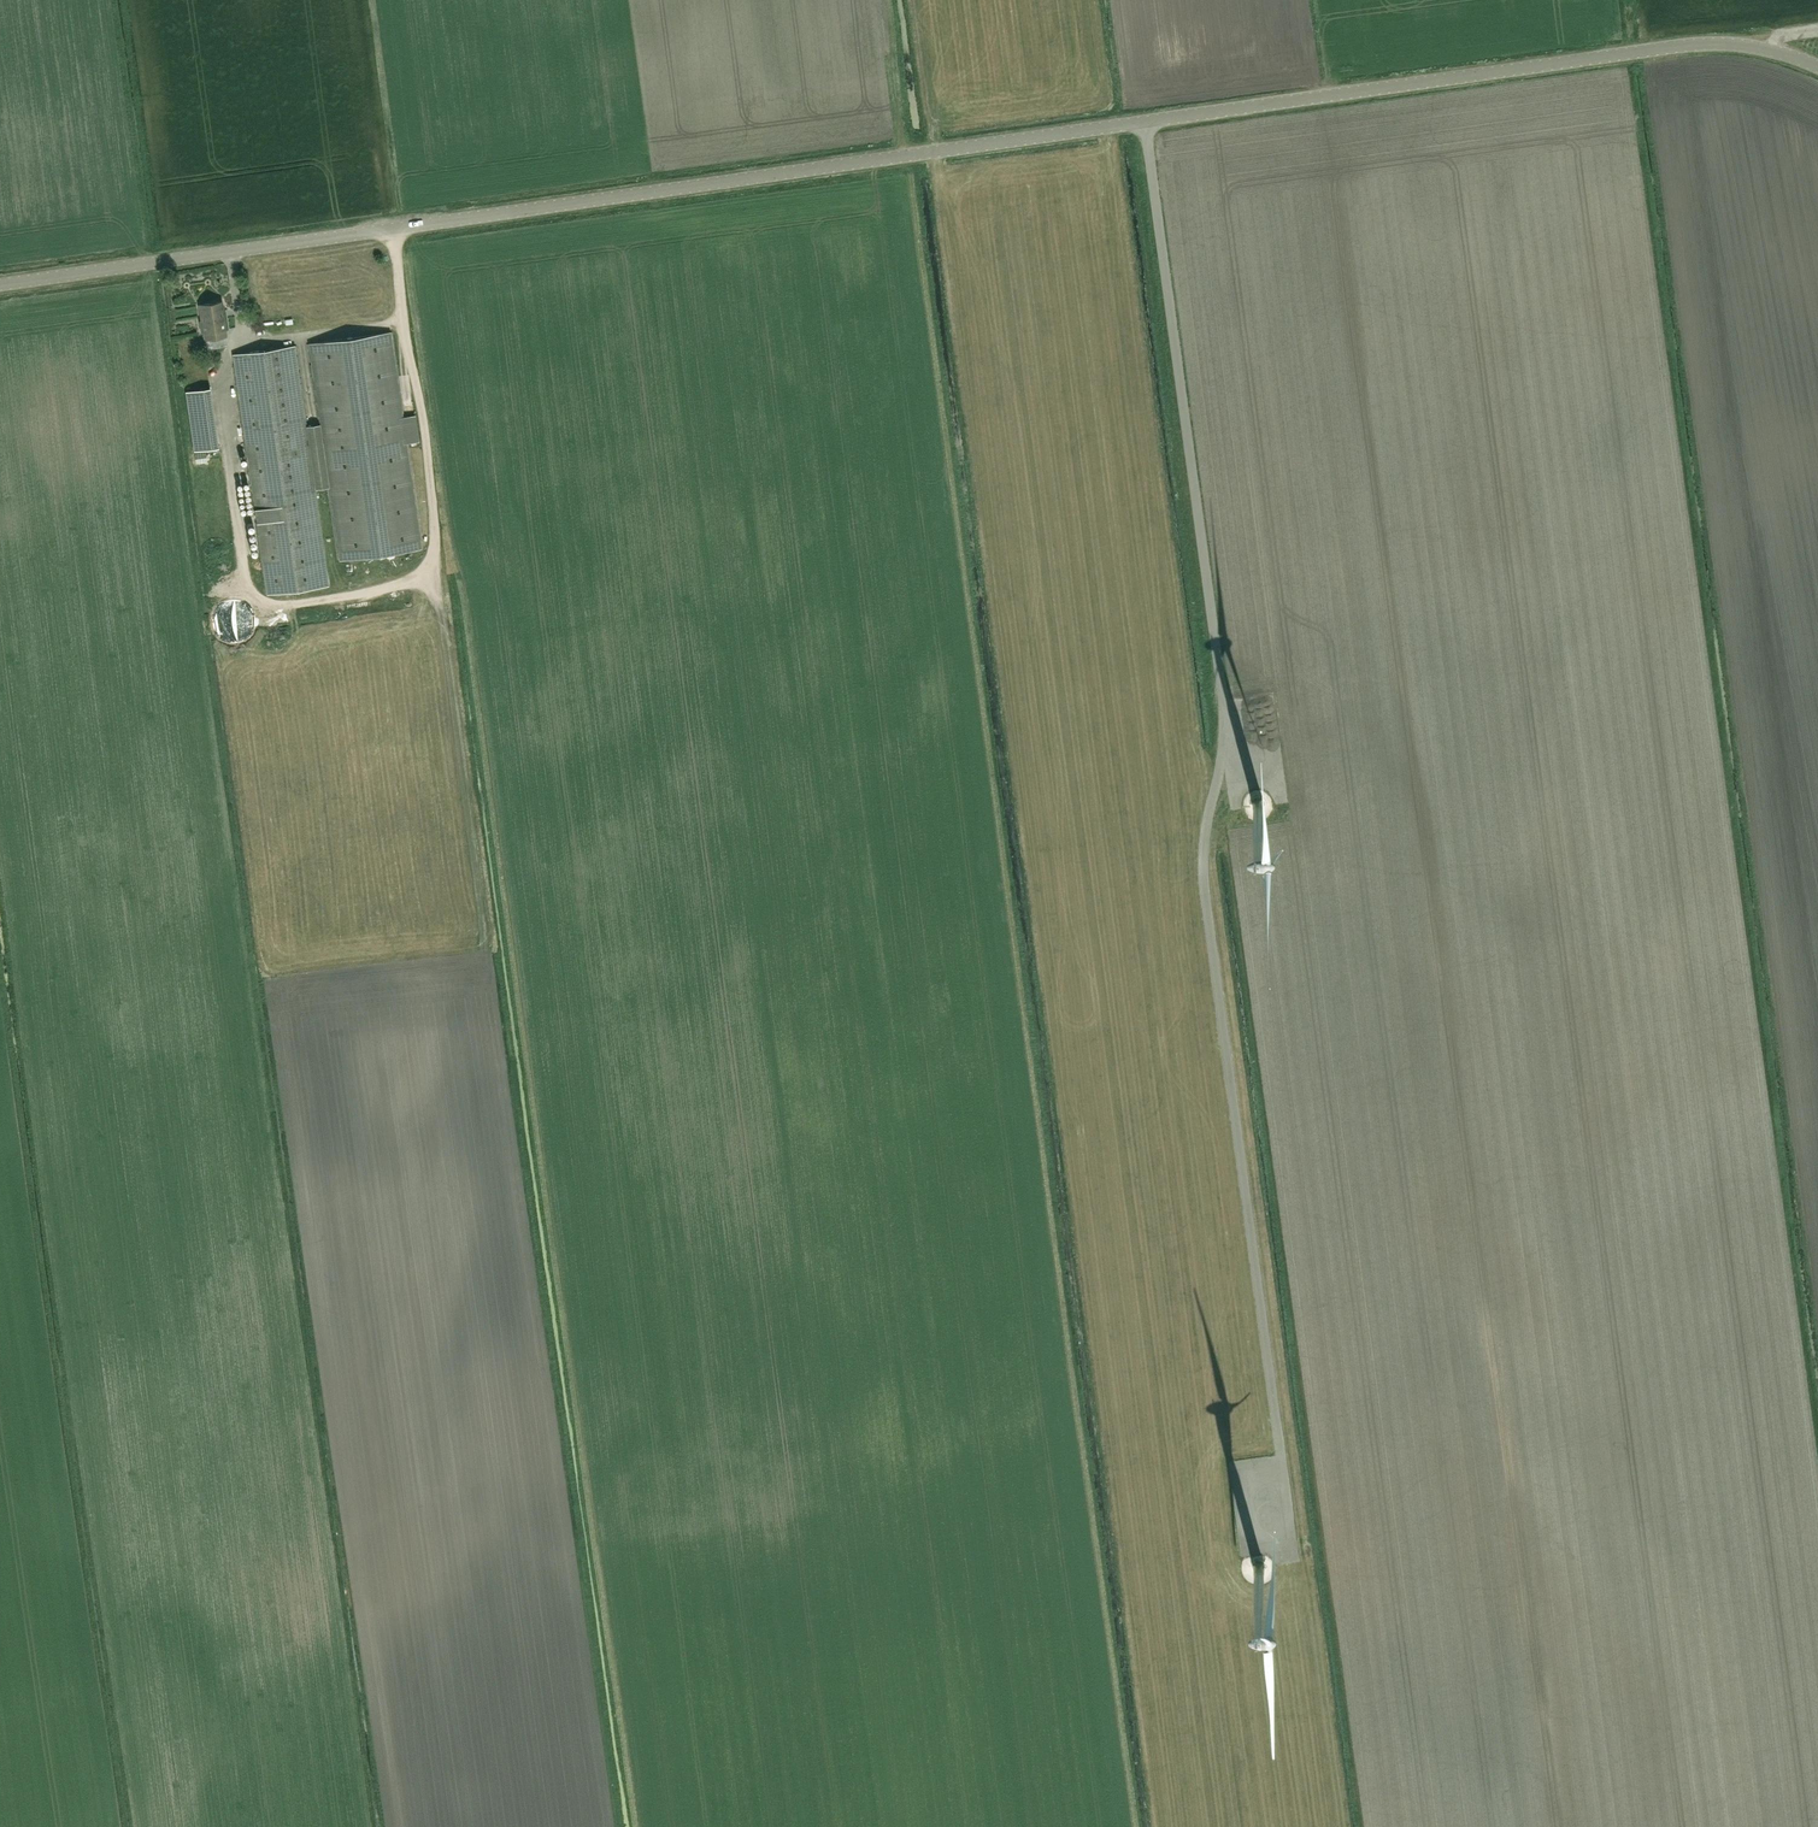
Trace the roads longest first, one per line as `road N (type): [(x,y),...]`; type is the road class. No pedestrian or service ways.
road 1 (unclassified): [(0,284),(1667,47),(1765,49),(1817,69)]

